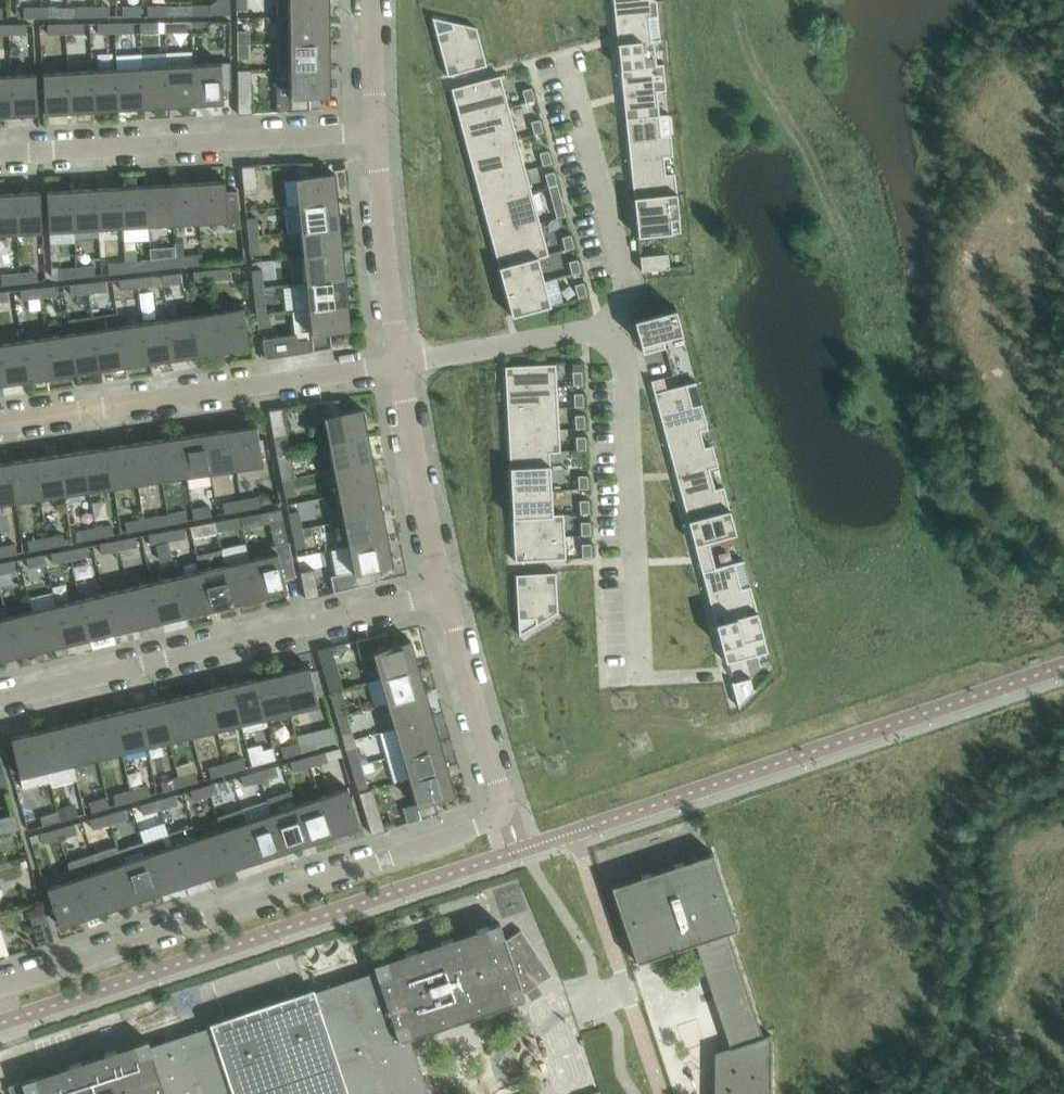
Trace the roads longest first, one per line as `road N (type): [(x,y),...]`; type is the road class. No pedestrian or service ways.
road 1 (residential): [(0,989),(491,823),(501,801),(443,592)]
road 2 (residential): [(0,700),(443,592)]
road 3 (residential): [(0,426),(400,365)]
road 4 (residential): [(0,153),(376,133)]
road 5 (residential): [(620,327),(640,680)]
road 6 (residential): [(563,53),(625,280),(620,327)]
road 7 (residential): [(400,365),(376,133)]
road 8 (residential): [(443,592),(400,365)]
road 9 (residential): [(400,365),(620,327)]
road 10 (residential): [(376,133),(374,0)]

